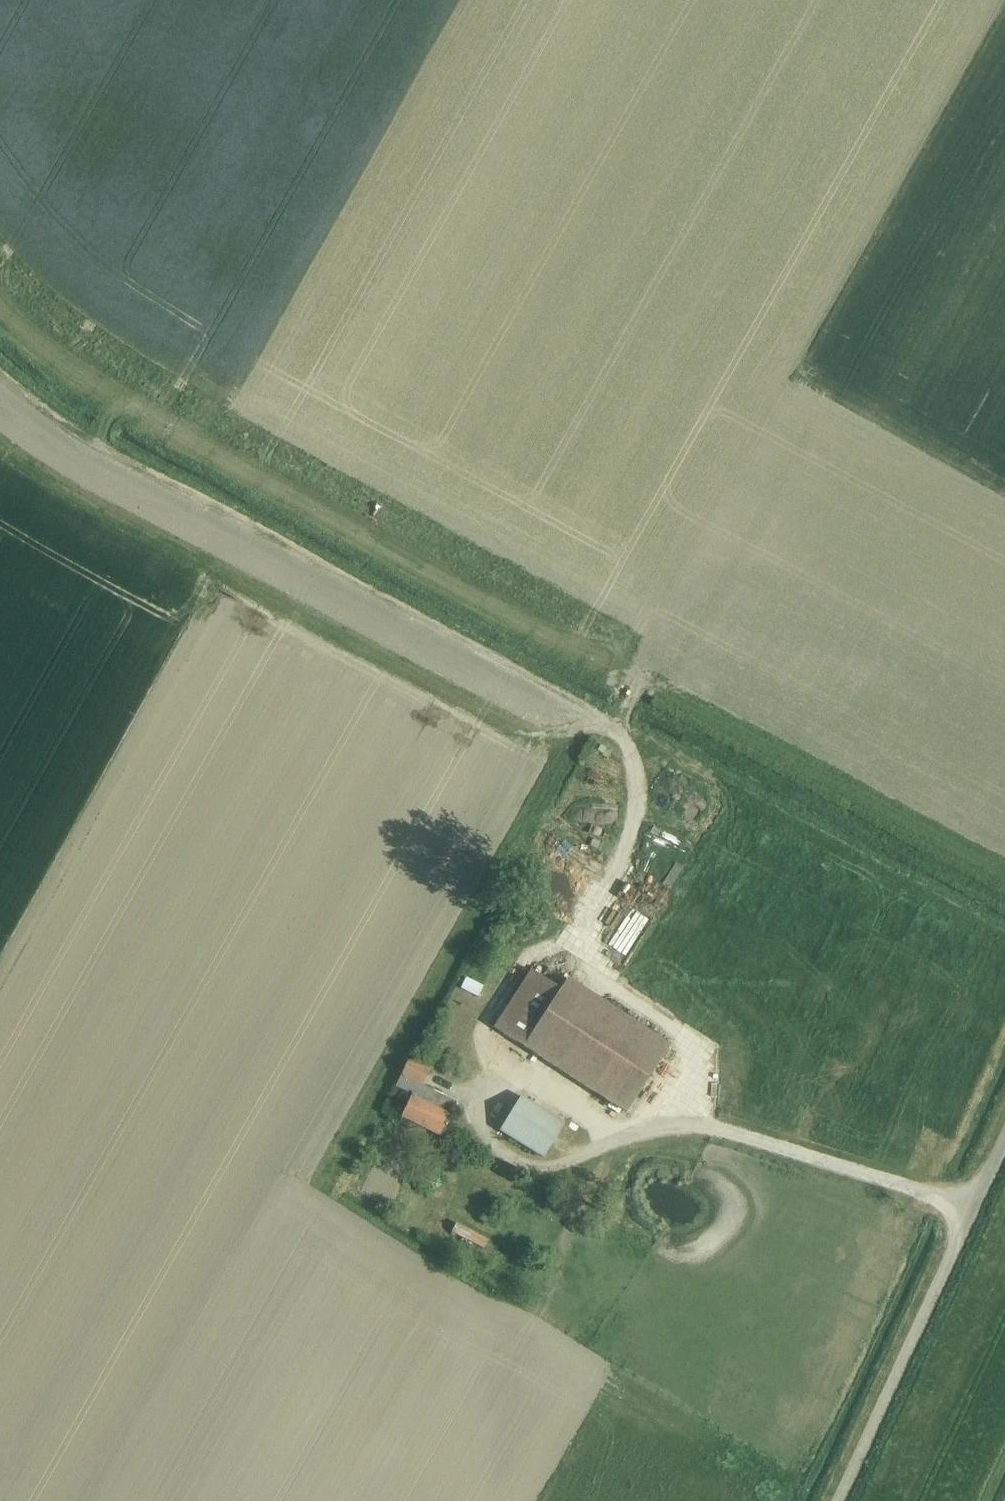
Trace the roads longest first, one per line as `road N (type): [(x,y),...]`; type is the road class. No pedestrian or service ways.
road 1 (unclassified): [(836,1500),(1004,1140)]

